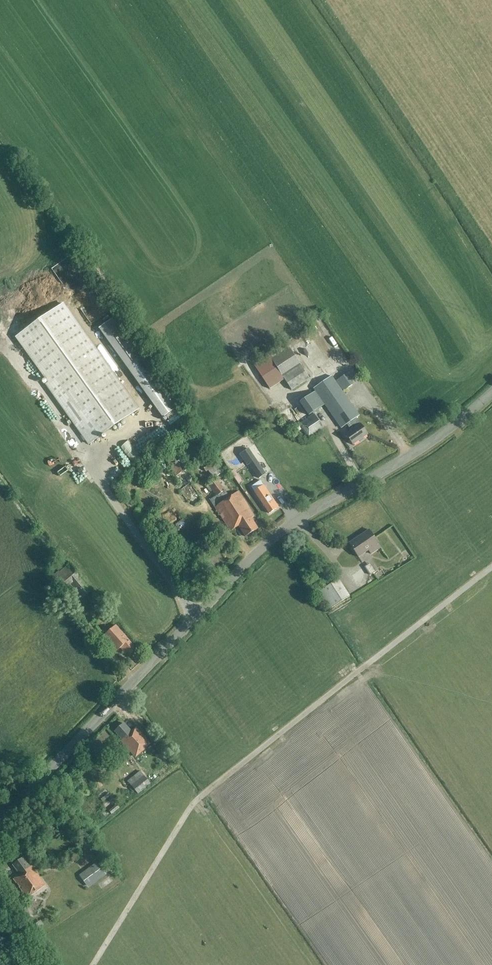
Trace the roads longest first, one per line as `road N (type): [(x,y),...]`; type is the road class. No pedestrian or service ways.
road 1 (unclassified): [(0,818),(275,537),(412,455),(491,392)]
road 2 (track): [(491,566),(194,802),(93,964)]

